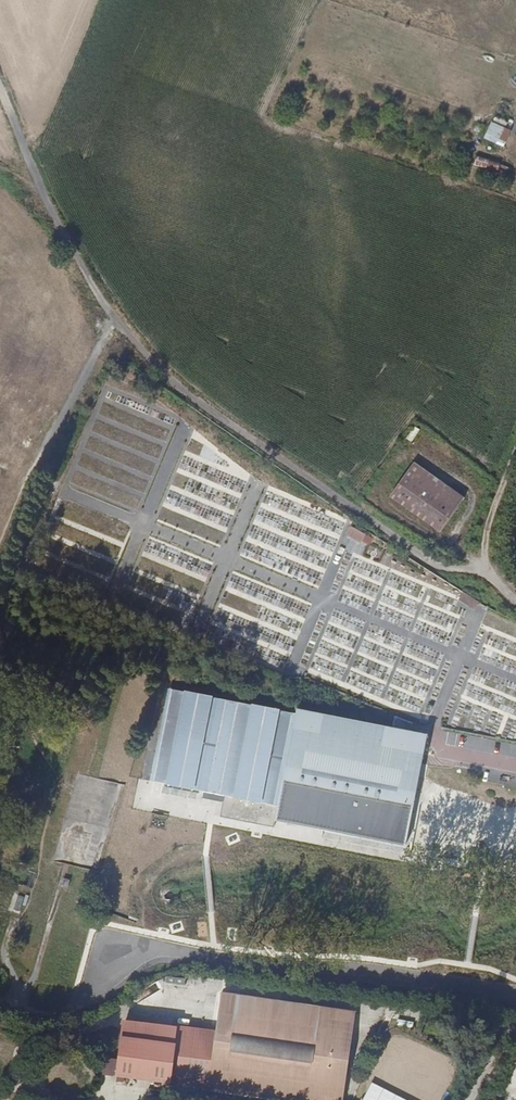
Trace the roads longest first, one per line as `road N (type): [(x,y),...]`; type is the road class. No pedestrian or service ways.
road 1 (track): [(44,189),(149,360),(421,558),(515,599)]
road 2 (track): [(515,451),(473,578)]

